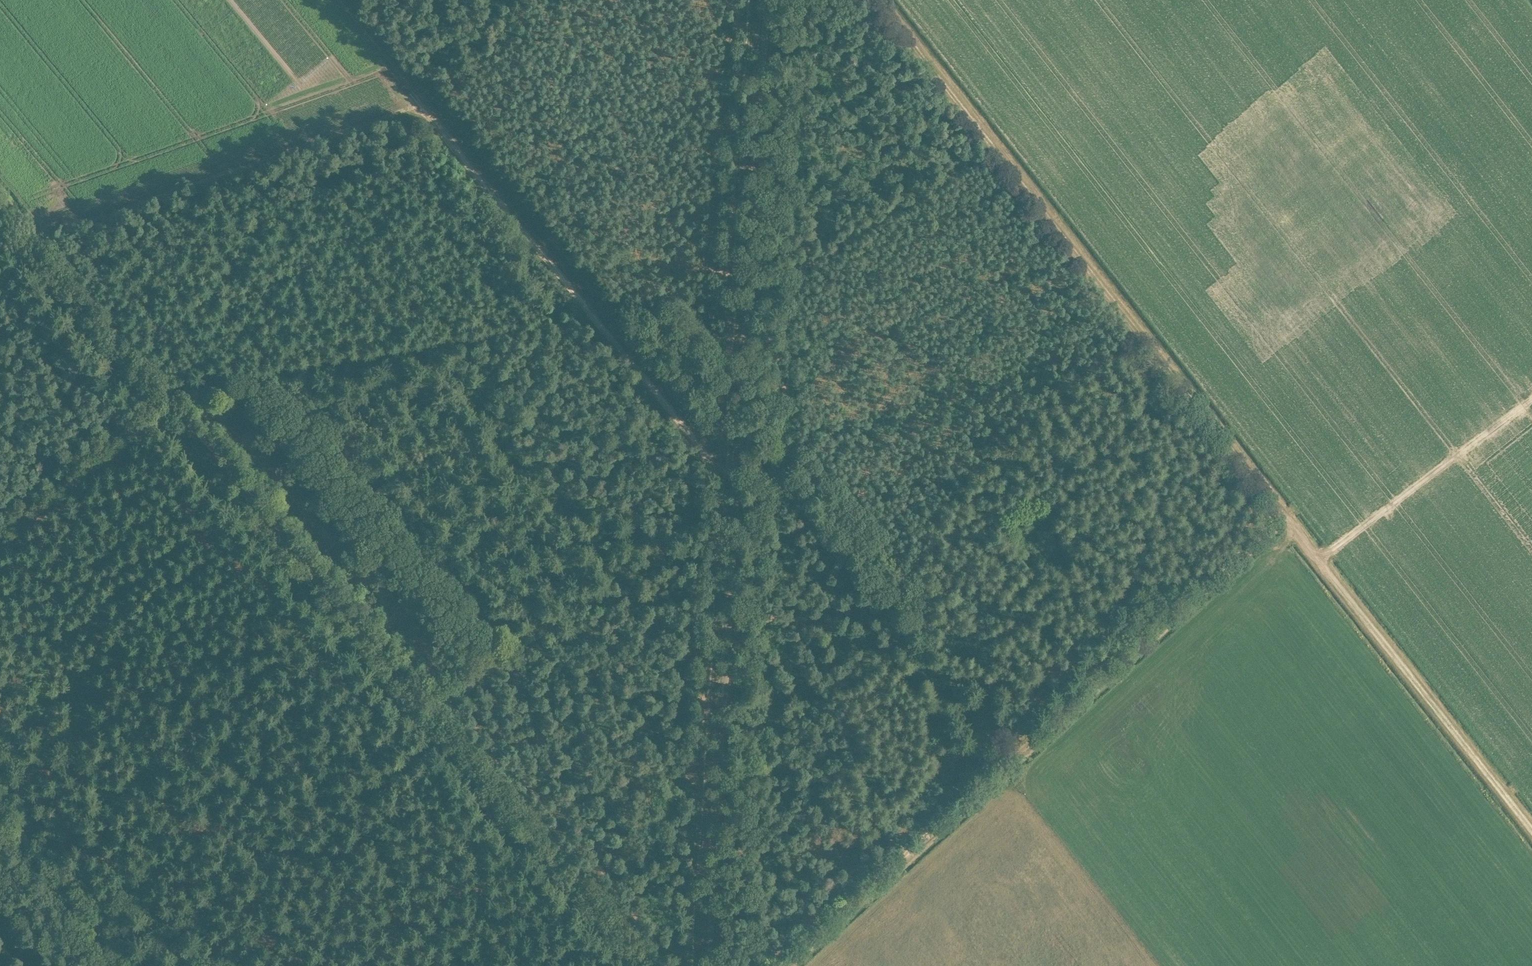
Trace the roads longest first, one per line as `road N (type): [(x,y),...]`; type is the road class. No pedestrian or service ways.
road 1 (track): [(1531,829),(990,144),(766,276),(756,256)]
road 2 (track): [(651,965),(0,212)]
road 3 (unclassified): [(711,965),(767,0)]
road 4 (track): [(1282,513),(781,965)]
road 5 (track): [(337,0),(577,298)]
road 6 (track): [(1531,400),(1319,560)]
road 7 (track): [(744,471),(712,457),(577,298)]
road 8 (track): [(157,396),(0,524)]
road 9 (track): [(123,965),(0,807)]
road 10 (track): [(880,0),(990,144)]

